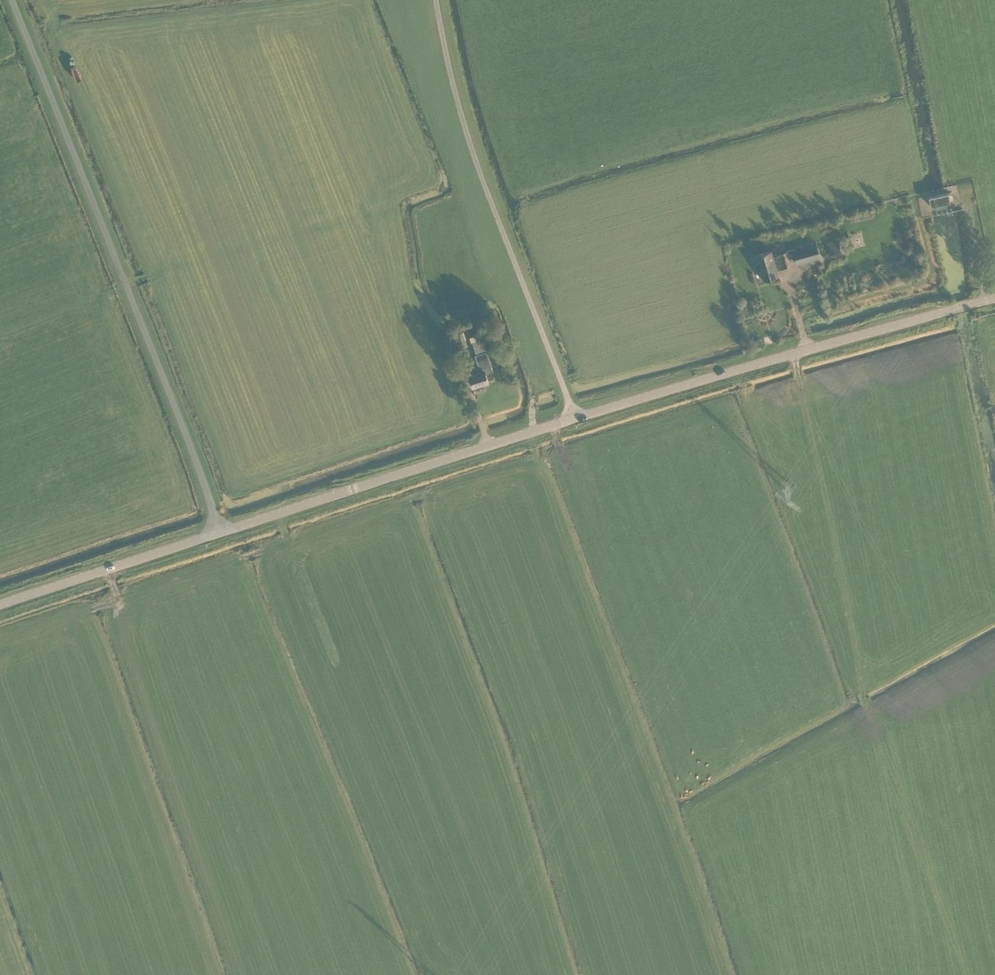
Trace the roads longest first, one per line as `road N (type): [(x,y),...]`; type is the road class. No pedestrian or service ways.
road 1 (tertiary): [(0,606),(488,445),(994,299)]

